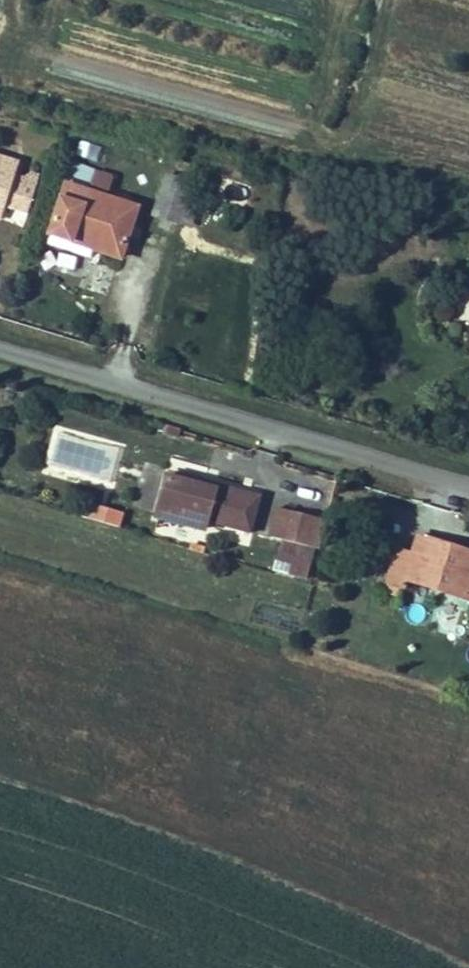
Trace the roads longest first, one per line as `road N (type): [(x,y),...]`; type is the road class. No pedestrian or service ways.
road 1 (unclassified): [(0,352),(468,489)]

